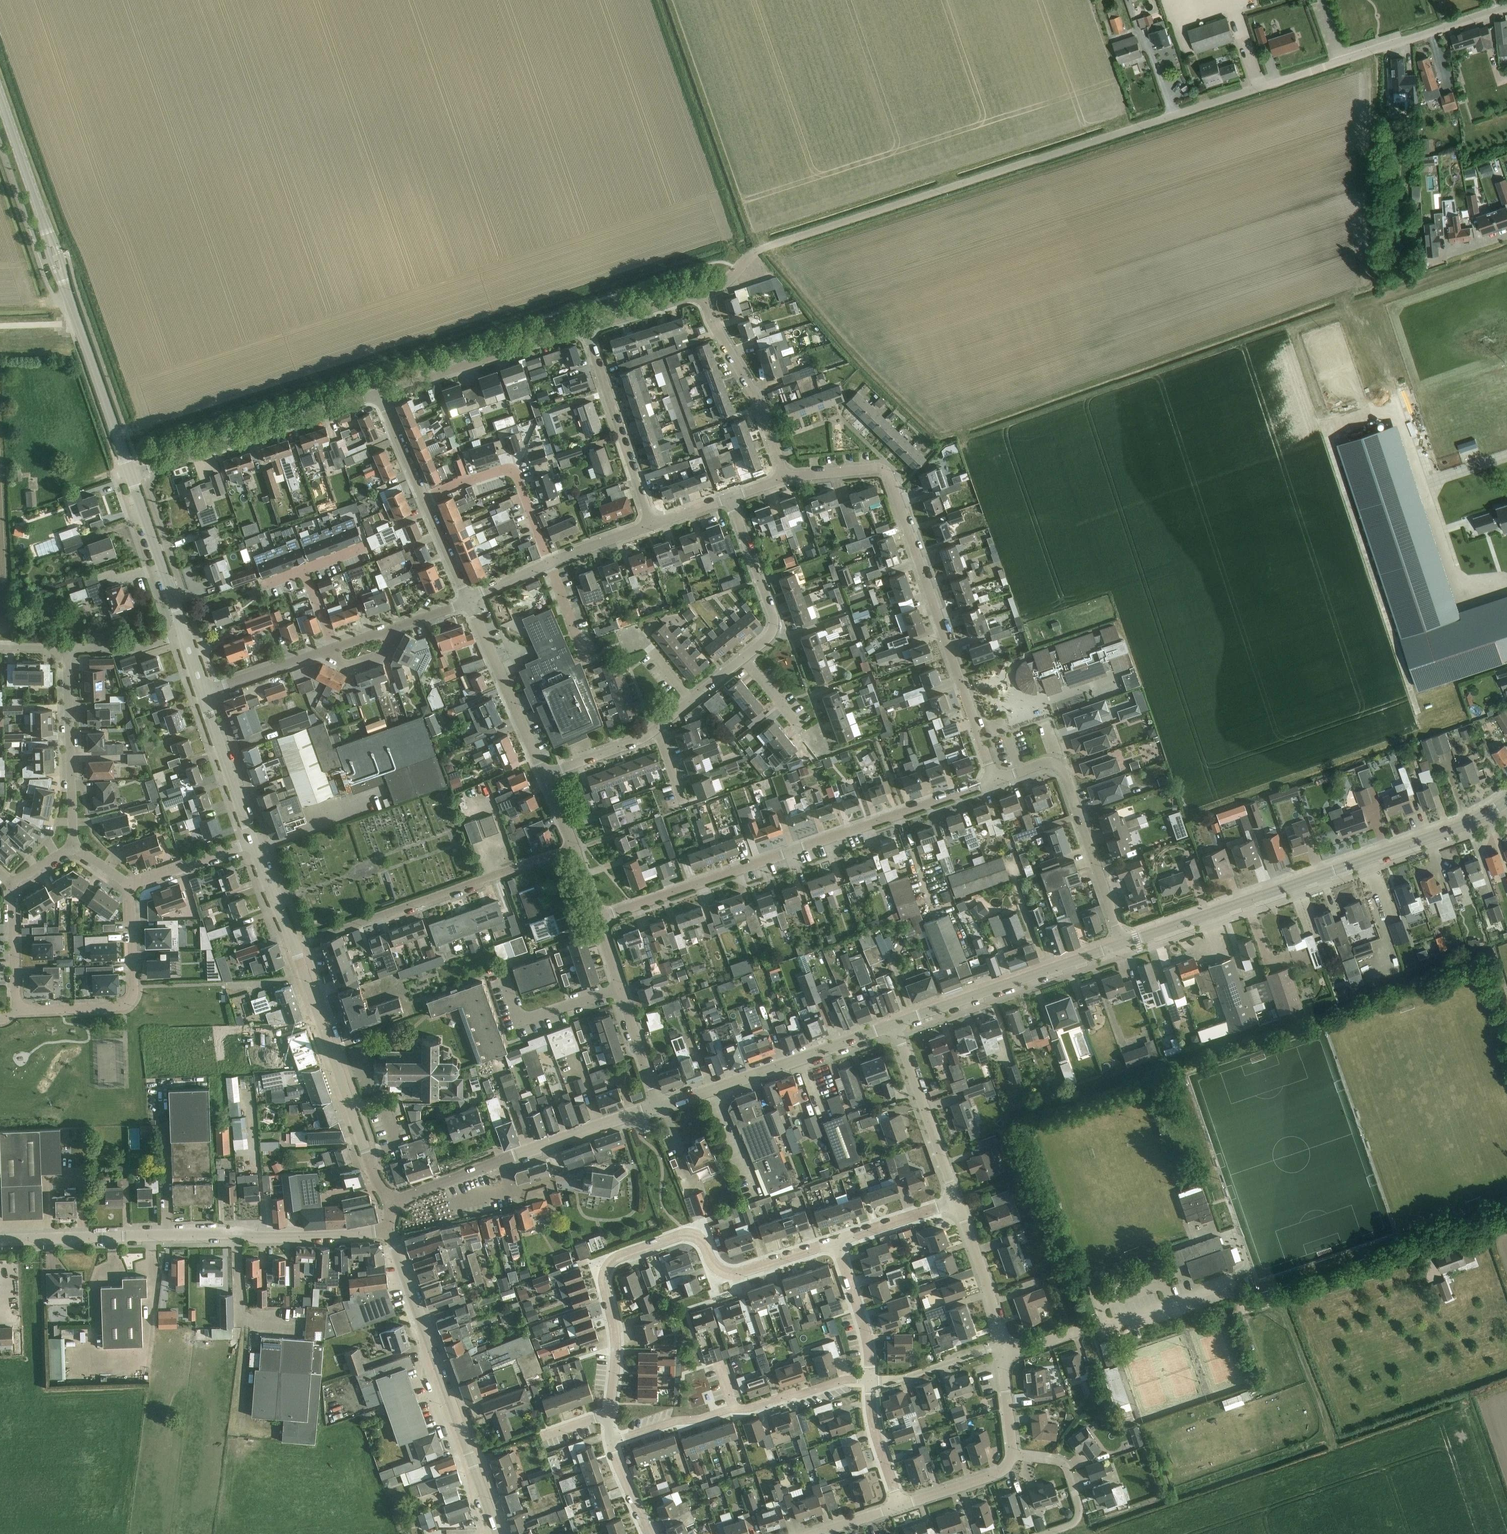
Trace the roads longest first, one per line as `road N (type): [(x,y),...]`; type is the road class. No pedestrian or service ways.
road 1 (residential): [(701,292),(732,280),(757,249),(1506,7)]
road 2 (residential): [(785,475),(887,473),(995,781)]
road 3 (residential): [(598,918),(995,781)]
road 4 (secondary): [(1123,944),(1466,823),(1506,800)]
road 5 (residential): [(619,1409),(624,1325),(608,1264),(695,1235),(705,1235),(741,1273),(837,1244)]
road 6 (tertiary): [(0,1240),(389,1229)]
road 7 (tertiary): [(497,1533),(389,1229)]
road 8 (residential): [(293,945),(575,849)]
road 9 (secondary): [(392,1203),(658,1107)]
road 10 (secondary): [(392,1203),(293,945)]
road 11 (residential): [(131,475),(379,396)]
road 12 (residential): [(618,1429),(680,1427),(870,1380)]
road 13 (secondary): [(658,1107),(894,1025)]
road 14 (secondary): [(894,1025),(1123,944)]
road 15 (residential): [(19,1007),(130,1003),(133,887)]
road 16 (residential): [(379,396),(586,329)]
road 17 (residential): [(649,526),(586,329)]
road 18 (residential): [(785,475),(756,392),(701,292)]
road 19 (secondary): [(131,475),(66,284)]
road 20 (residential): [(73,846),(66,647)]
road 21 (residential): [(1123,944),(1059,760)]
road 22 (residential): [(544,777),(468,598)]
road 23 (residential): [(424,499),(509,471),(550,563)]
road 24 (residential): [(955,1201),(894,1025)]
road 25 (residential): [(744,657),(771,634),(774,618),(729,497)]
road 26 (secondary): [(184,632),(131,475)]
road 27 (secondary): [(252,843),(203,692)]
road 28 (residential): [(501,976),(517,1023),(619,988)]
road 29 (residential): [(1001,1346),(955,1201)]
road 30 (secondary): [(48,234),(0,93)]
road 31 (residential): [(1041,1533),(1076,1522),(1070,1473),(1052,1457),(1014,1454)]
road 32 (residential): [(870,1380),(869,1346),(837,1244)]
road 33 (residential): [(870,1380),(912,1376),(1001,1346)]
road 34 (residential): [(203,692),(328,650)]
road 35 (residential): [(899,1505),(876,1431),(870,1380)]
road 36 (residential): [(899,1505),(997,1473),(1014,1454)]
road 37 (residential): [(133,887),(252,843)]
road 38 (residential): [(837,1244),(955,1201)]
road 39 (residential): [(658,1107),(619,988)]
road 40 (residential): [(544,777),(658,728)]
road 41 (residential): [(586,329),(701,292)]
road 42 (residential): [(66,647),(143,646),(184,632)]

